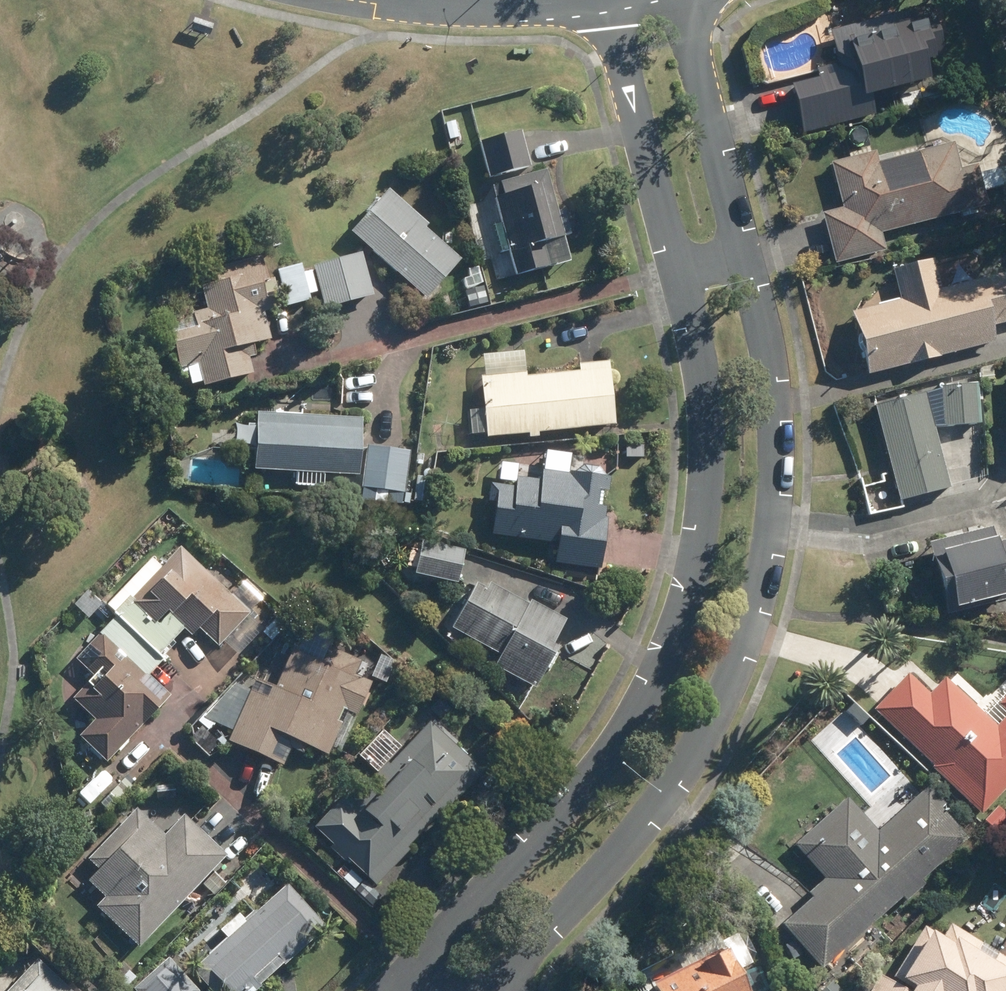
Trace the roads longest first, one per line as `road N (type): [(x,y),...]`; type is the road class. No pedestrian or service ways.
road 1 (residential): [(406,981),(627,726),(670,651),(690,592),(703,526),(703,380),(617,0)]
road 2 (residential): [(680,0),(772,375),(773,526),(750,635),(680,770),(499,990)]
road 3 (tertiary): [(605,0),(437,8),(372,0)]

